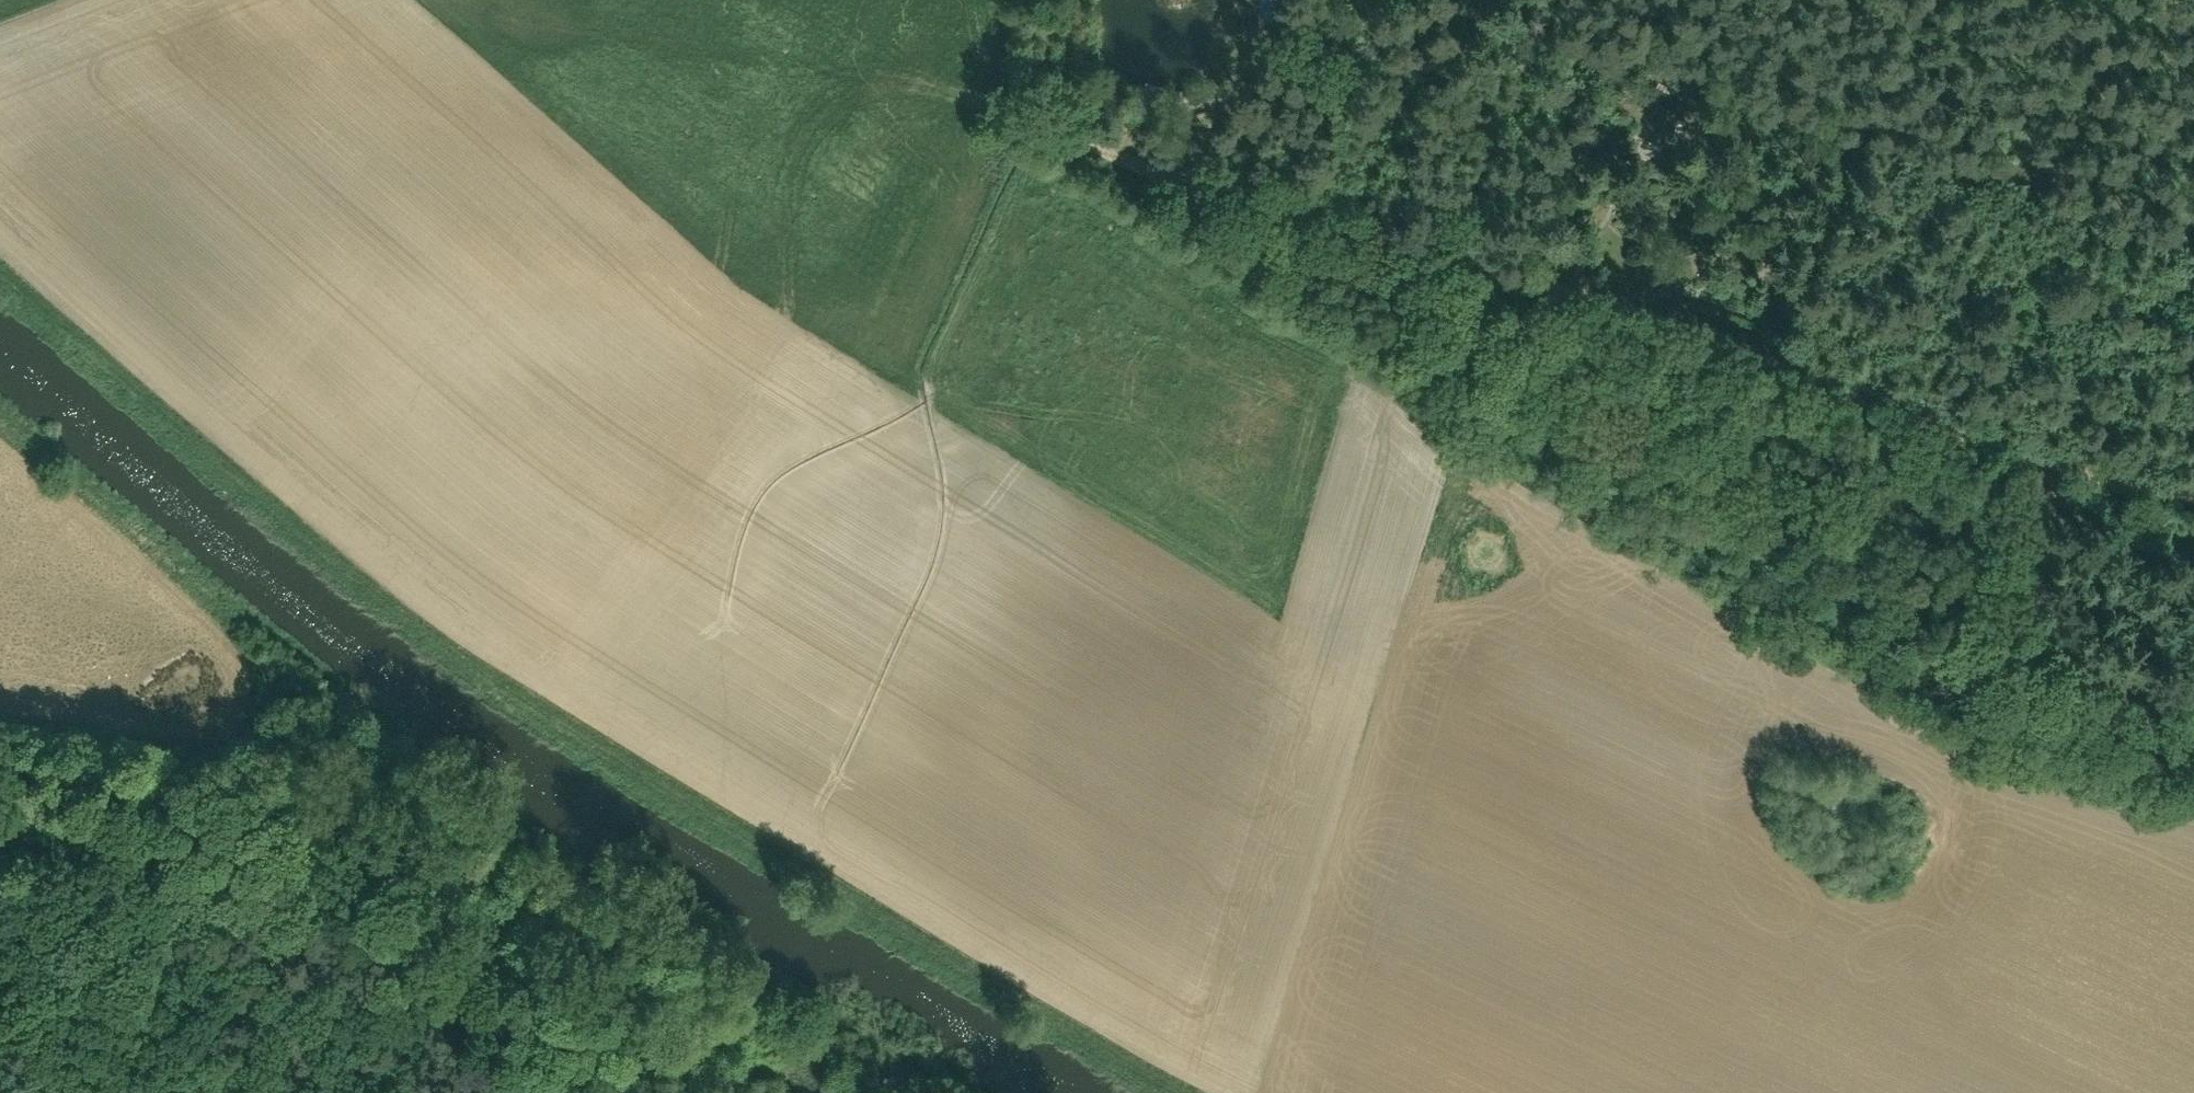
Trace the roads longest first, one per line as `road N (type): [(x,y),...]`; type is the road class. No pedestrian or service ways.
road 1 (track): [(2193,469),(1129,150)]

